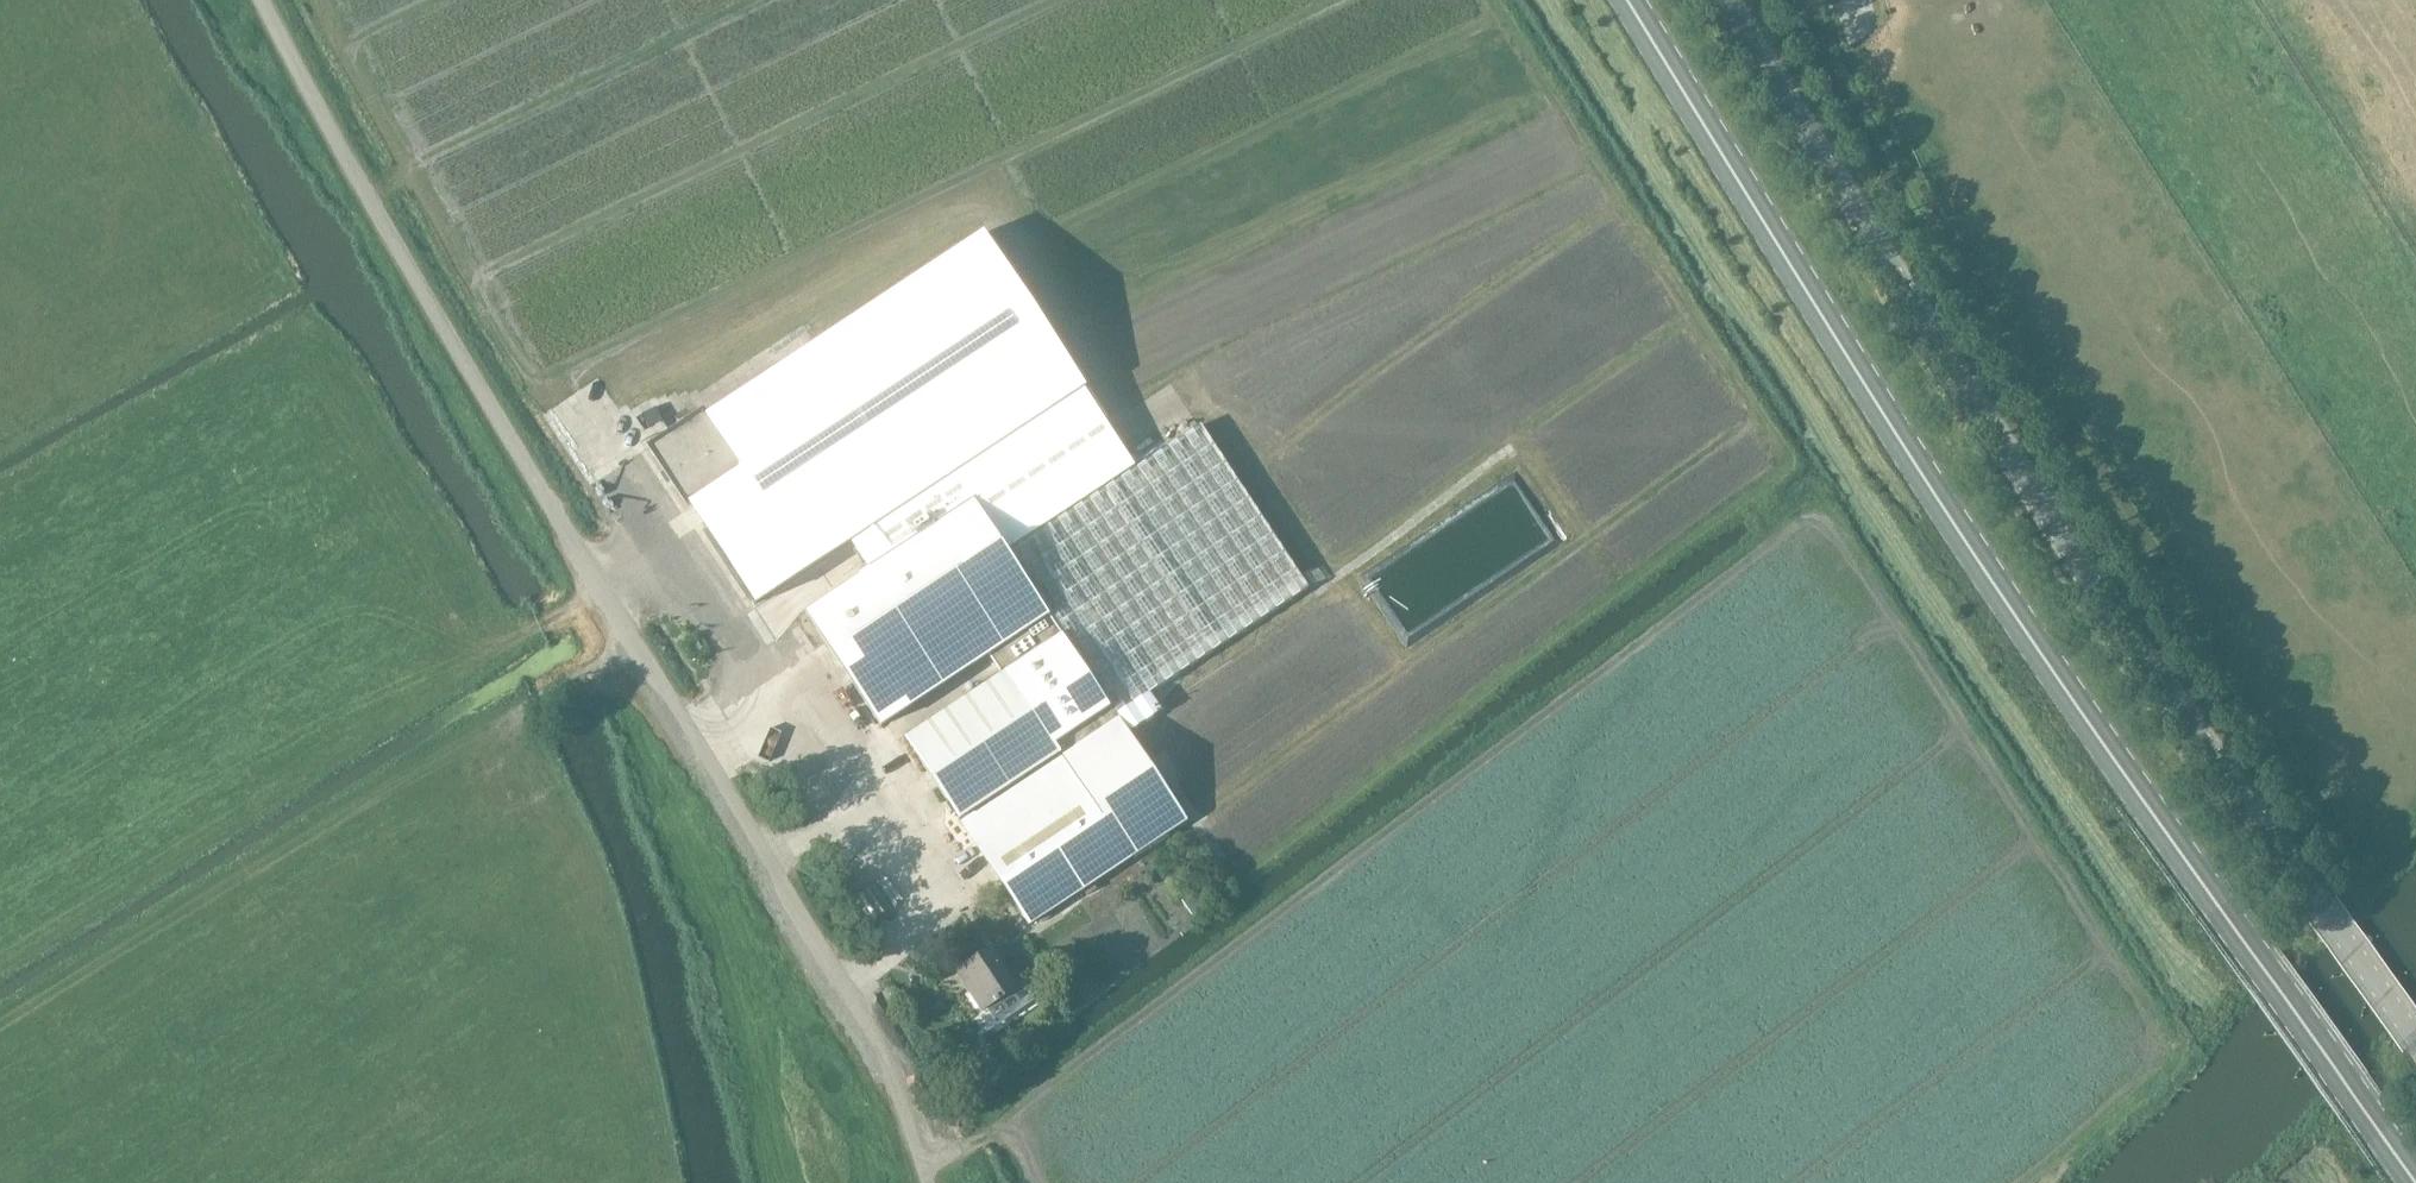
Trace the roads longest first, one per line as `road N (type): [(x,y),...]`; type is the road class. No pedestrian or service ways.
road 1 (primary): [(2414,1182),(1901,439),(1630,0)]
road 2 (unclassified): [(929,1182),(886,1058),(526,458),(264,0)]
road 3 (unclassified): [(2415,1038),(2072,539),(1732,0)]

